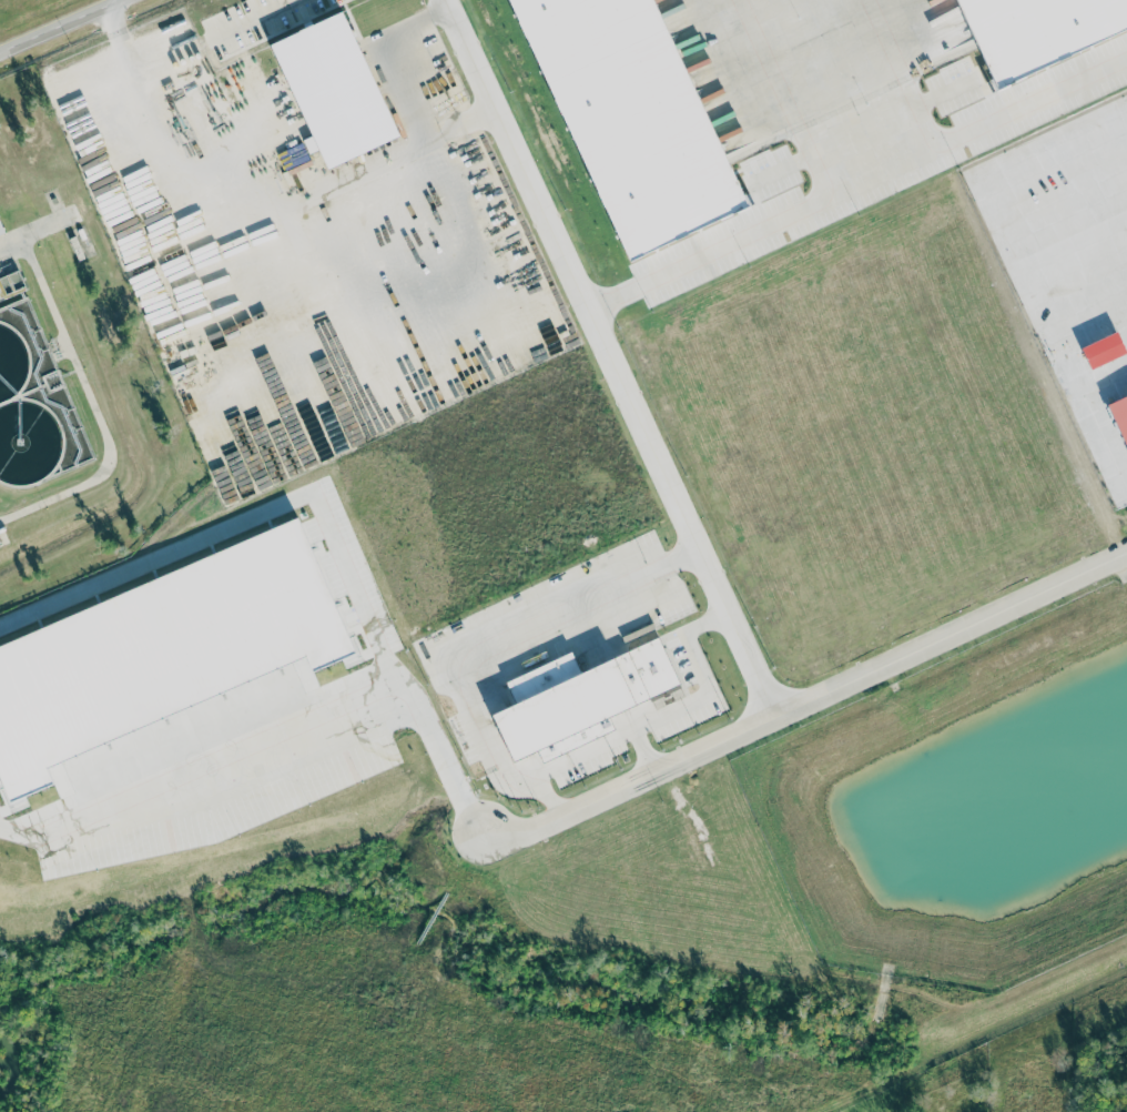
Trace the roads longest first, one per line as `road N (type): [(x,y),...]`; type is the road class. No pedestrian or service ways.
road 1 (secondary): [(0,51),(118,0)]

